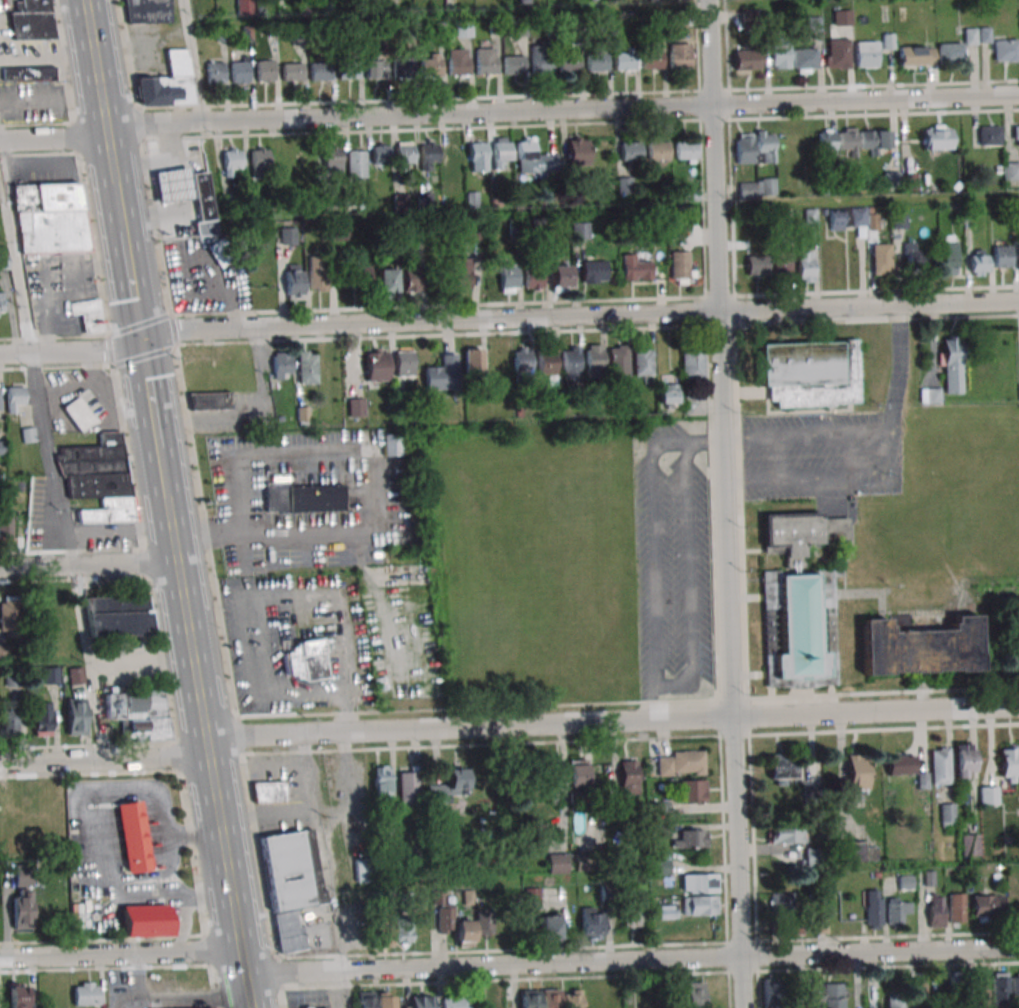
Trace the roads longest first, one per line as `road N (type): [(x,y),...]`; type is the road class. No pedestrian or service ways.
road 1 (residential): [(0,766),(169,760),(250,737),(1018,704)]
road 2 (residential): [(0,357),(102,352),(181,330),(1018,302)]
road 3 (residential): [(0,142),(713,105),(1018,99)]
road 4 (residential): [(743,1007),(709,0)]
road 5 (residential): [(245,975),(1018,948)]
road 6 (secondary): [(250,1007),(163,498)]
road 7 (residential): [(0,959),(241,950)]
road 8 (secondary): [(113,186),(83,0)]
road 9 (residential): [(0,571),(174,561)]

